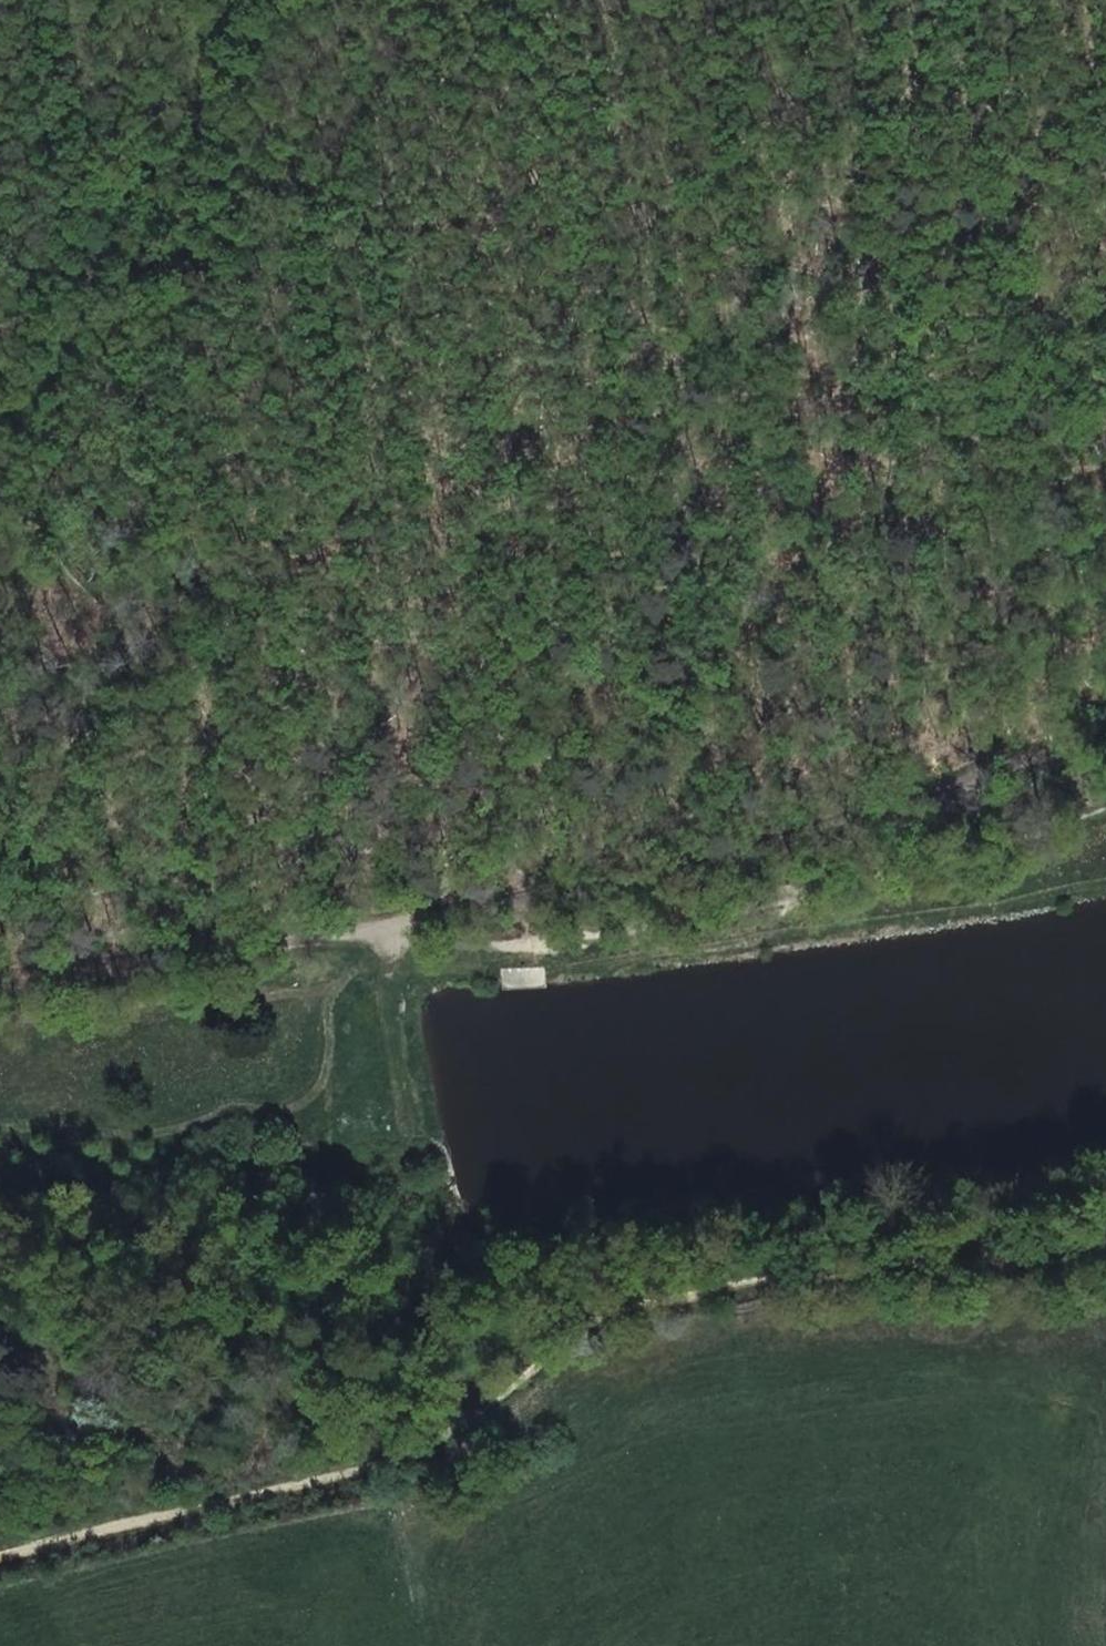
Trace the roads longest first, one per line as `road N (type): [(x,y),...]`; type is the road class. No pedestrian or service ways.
road 1 (track): [(1105,788),(982,804),(543,905),(0,979)]
road 2 (track): [(0,1553),(301,1481),(456,1427),(599,1318),(657,1295)]

